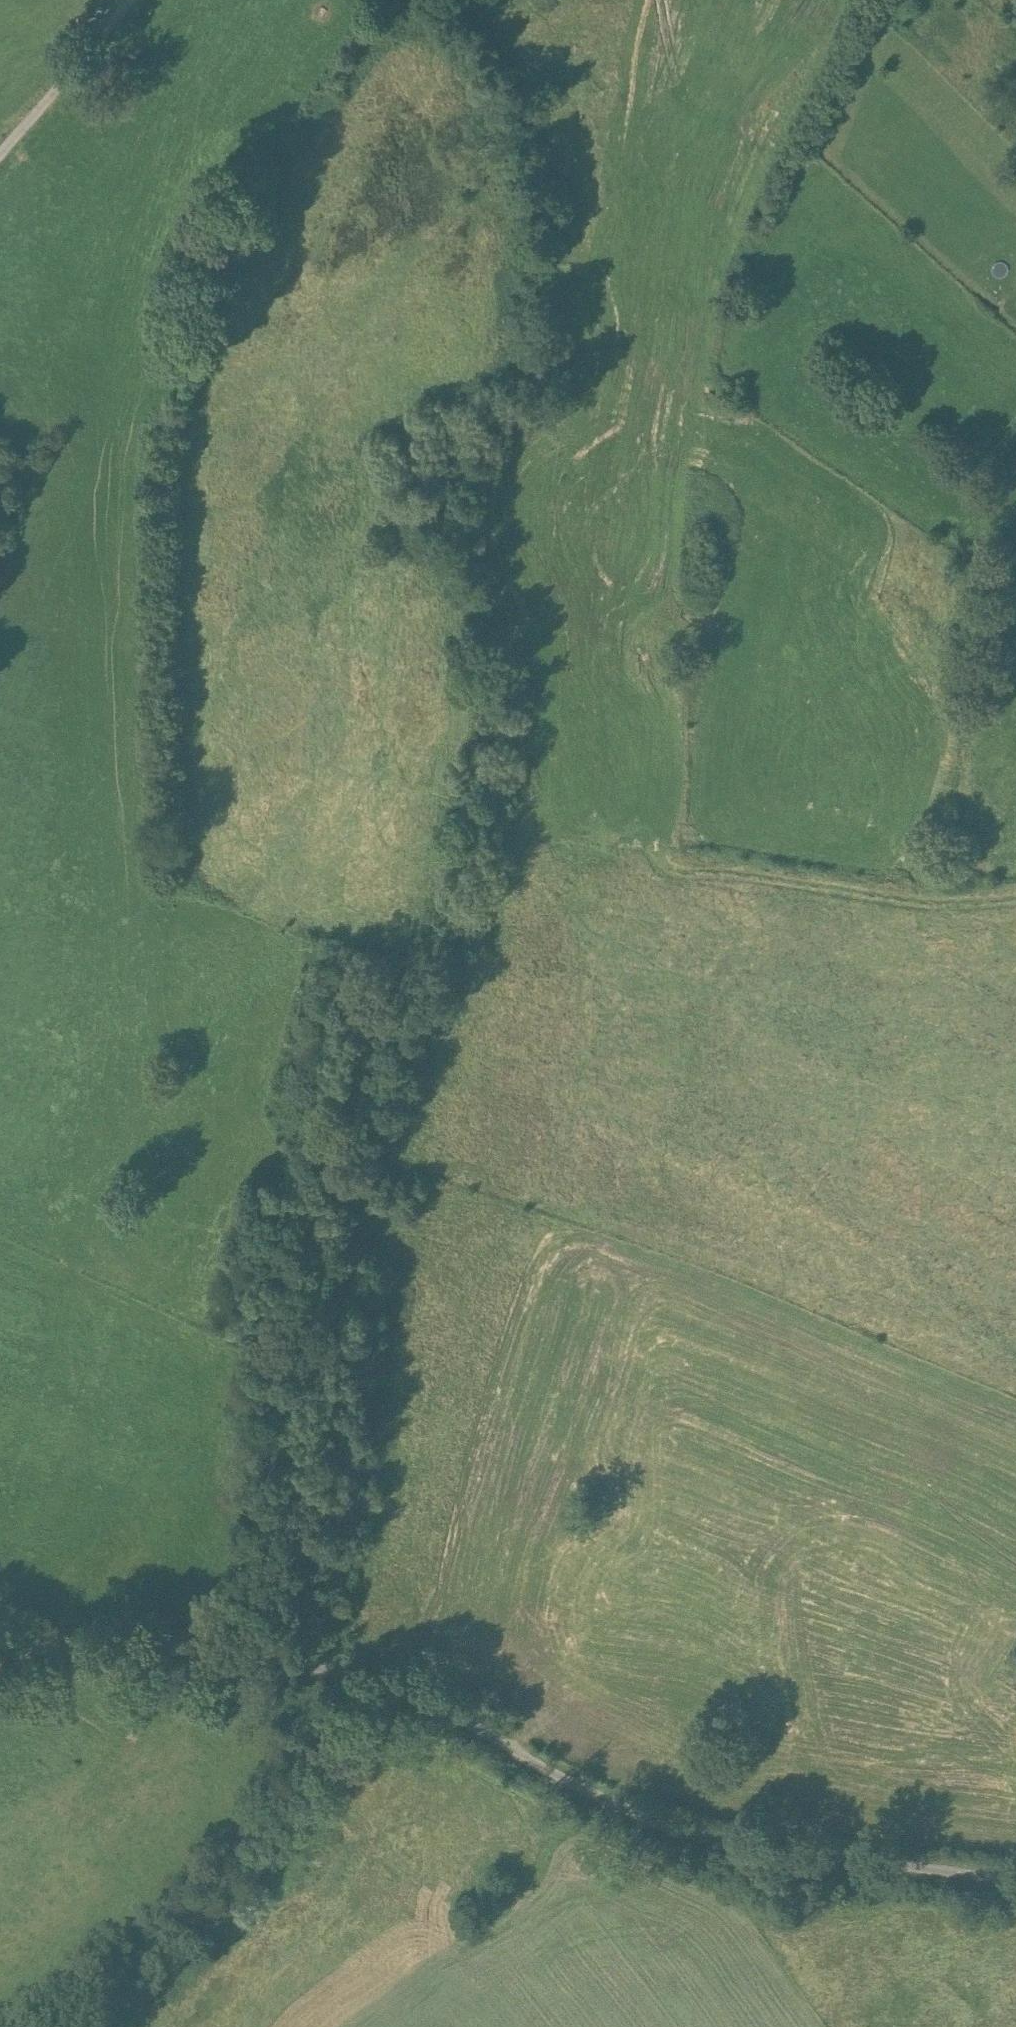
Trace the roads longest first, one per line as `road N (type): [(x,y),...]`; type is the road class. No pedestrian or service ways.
road 1 (track): [(1015,1886),(675,1836),(596,1810),(427,1700),(283,1656),(210,1647),(75,1652),(0,1640)]

